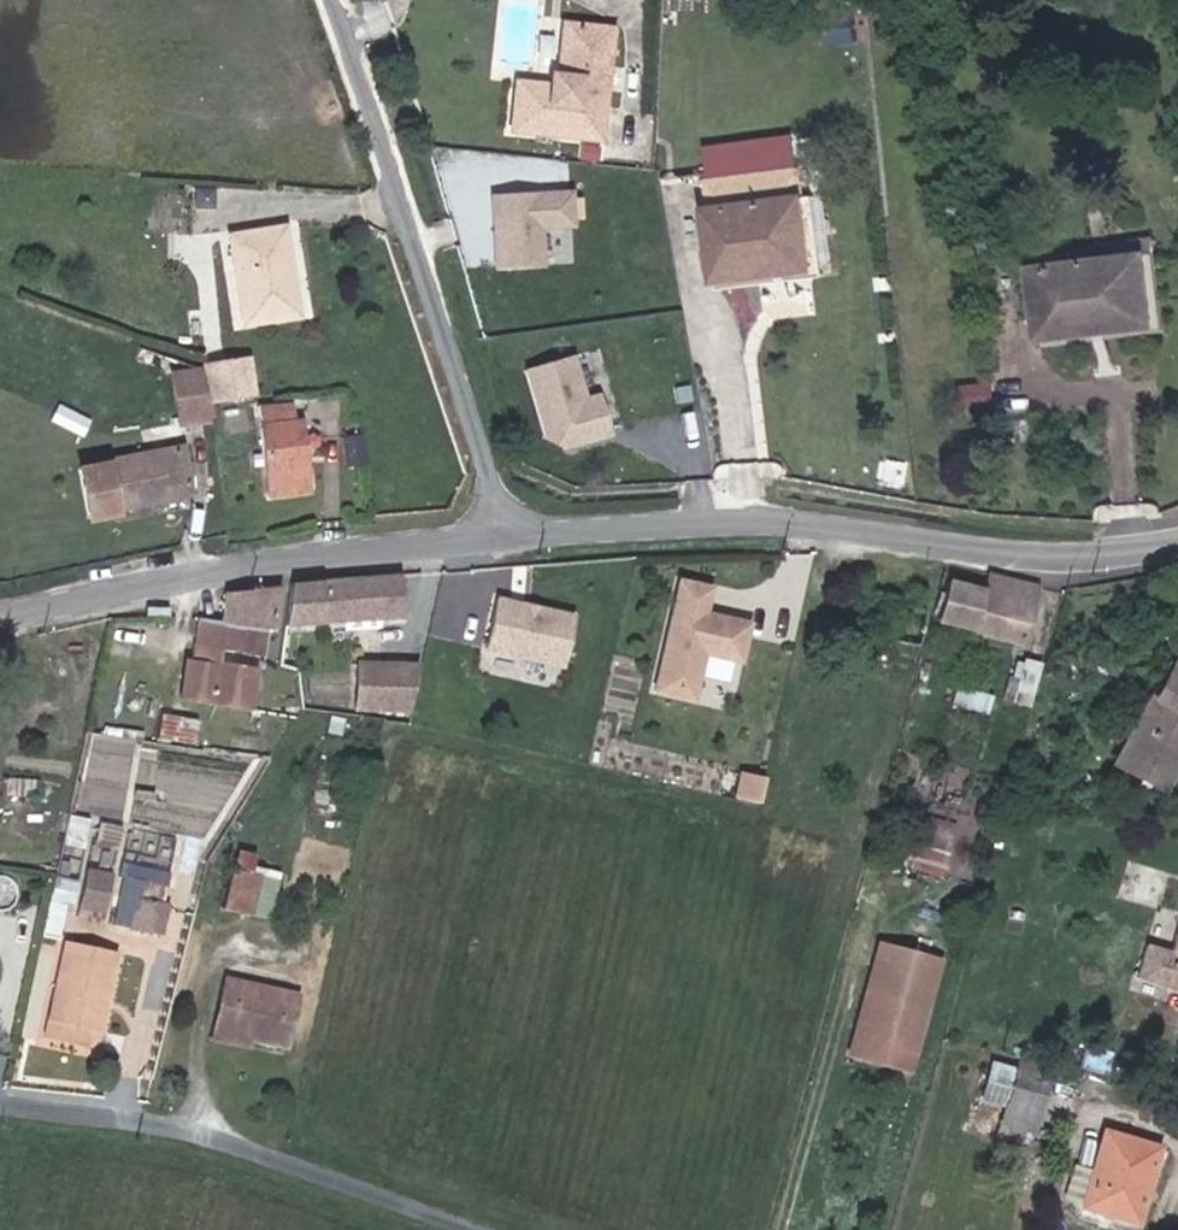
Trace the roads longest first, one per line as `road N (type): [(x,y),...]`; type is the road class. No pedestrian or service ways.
road 1 (residential): [(511,536),(710,522),(1064,558),(1177,544)]
road 2 (residential): [(511,536),(346,0)]
road 3 (residential): [(0,618),(260,564),(511,536)]
road 4 (residential): [(0,1105),(199,1135),(470,1229)]

